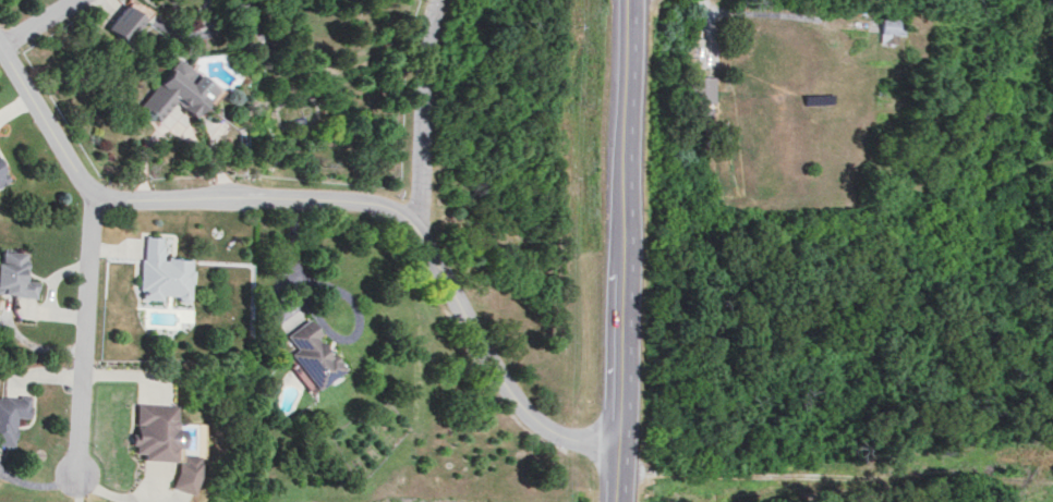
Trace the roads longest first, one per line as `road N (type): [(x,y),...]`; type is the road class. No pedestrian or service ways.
road 1 (residential): [(621,445),(528,420),(496,387),(410,222),(425,38),(439,0)]
road 2 (primary): [(619,501),(632,0)]
road 3 (residential): [(71,481),(93,198),(0,46)]
road 4 (residential): [(410,222),(358,207),(279,200),(93,198)]

